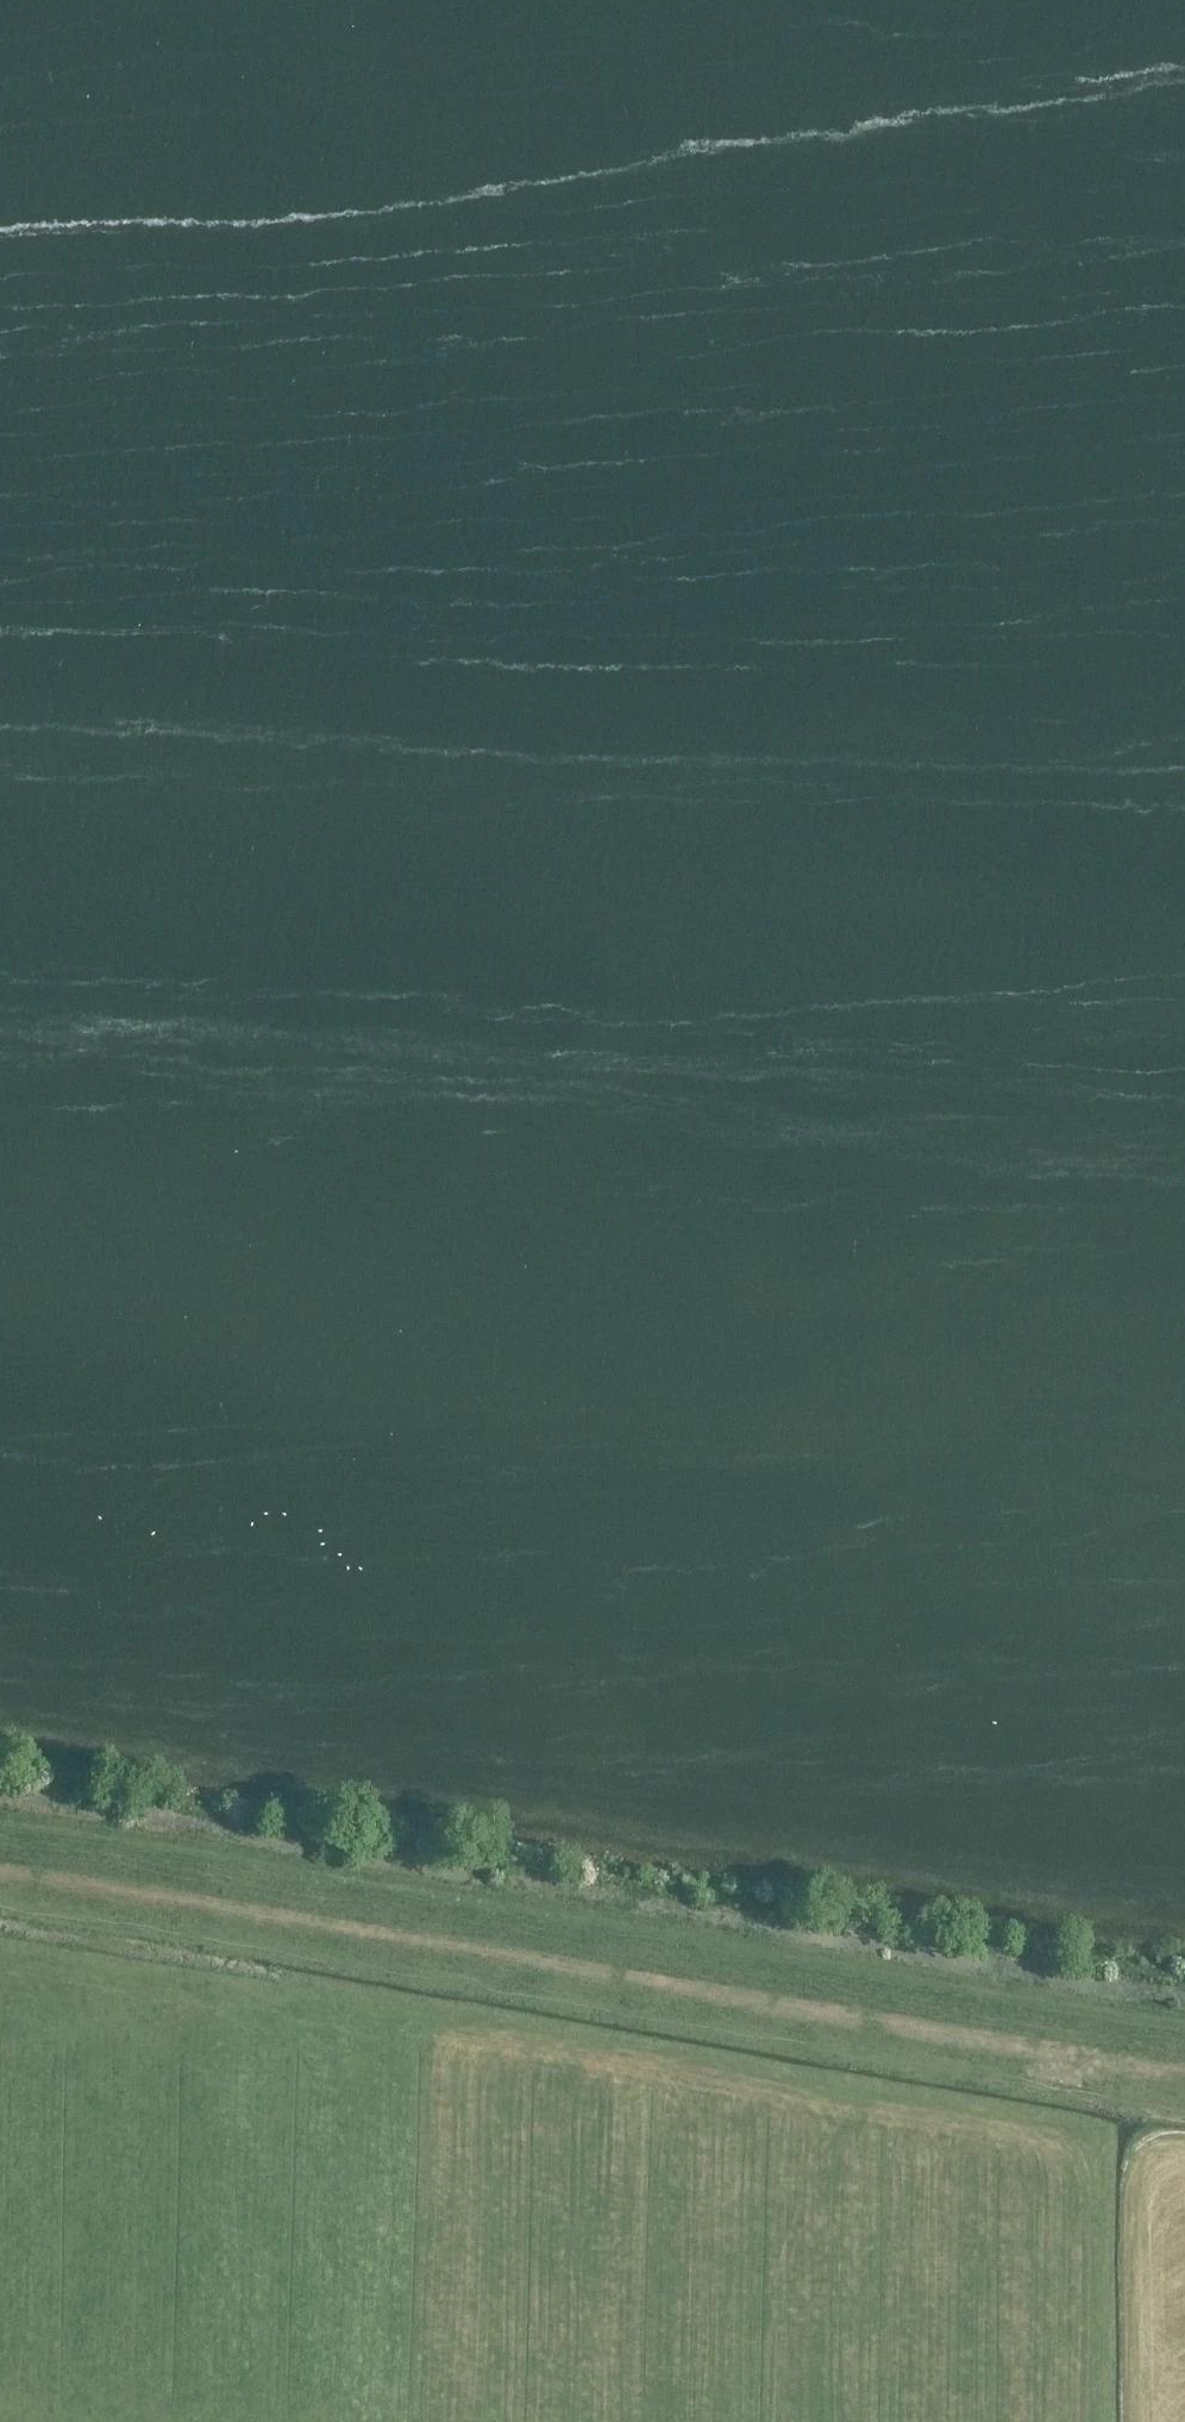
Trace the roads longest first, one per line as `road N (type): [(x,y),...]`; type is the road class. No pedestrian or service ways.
road 1 (track): [(0,1871),(1184,2068)]

